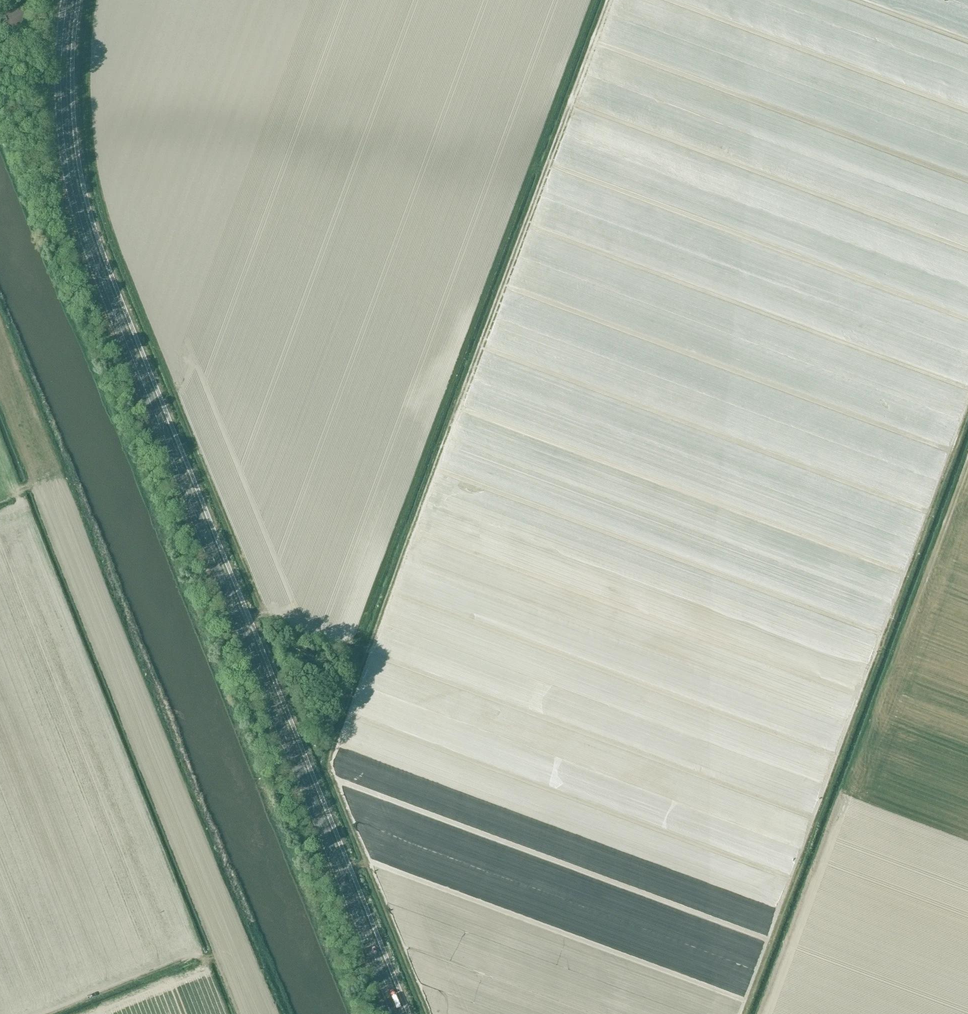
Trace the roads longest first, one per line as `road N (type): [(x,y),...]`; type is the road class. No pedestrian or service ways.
road 1 (secondary): [(394,1013),(78,220),(63,146),(70,0)]

